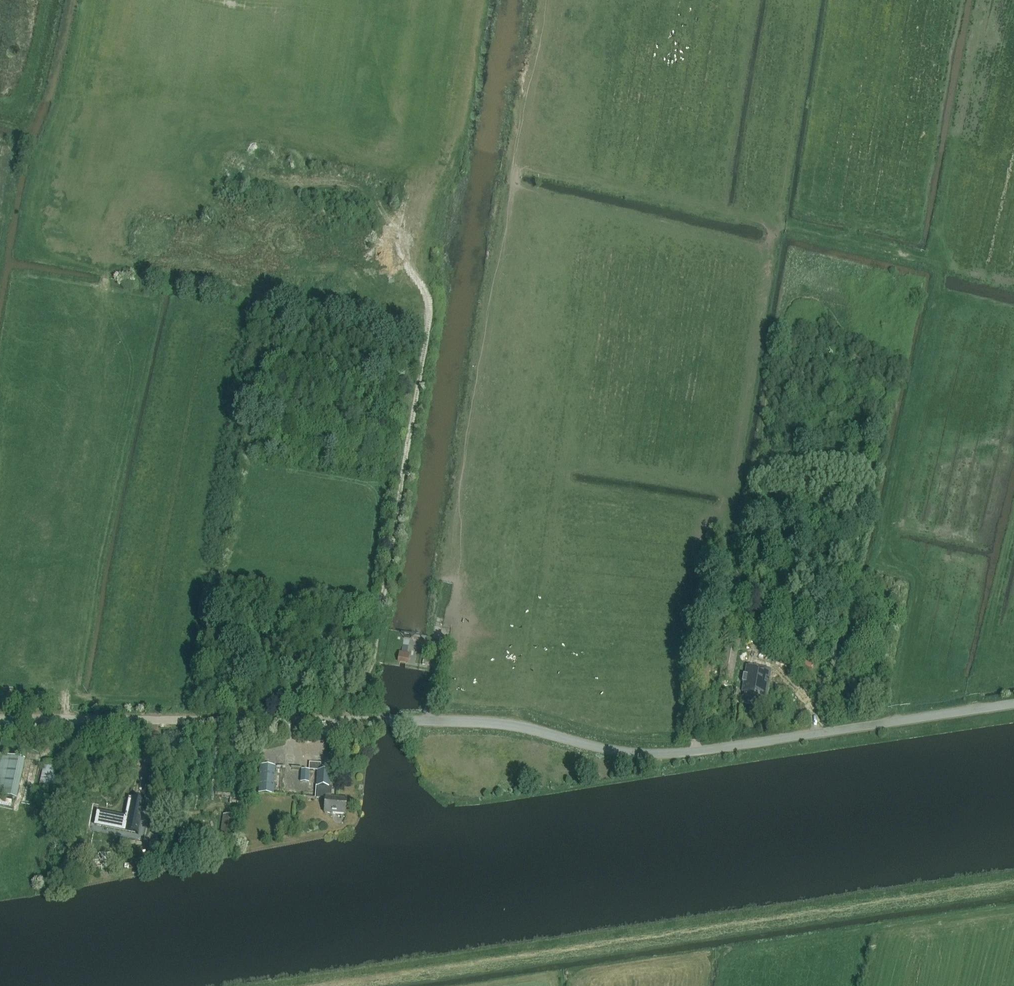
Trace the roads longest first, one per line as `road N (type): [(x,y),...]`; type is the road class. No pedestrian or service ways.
road 1 (unclassified): [(408,722),(505,726),(615,755),(676,756),(1013,704)]
road 2 (unclassified): [(408,722),(0,720)]

